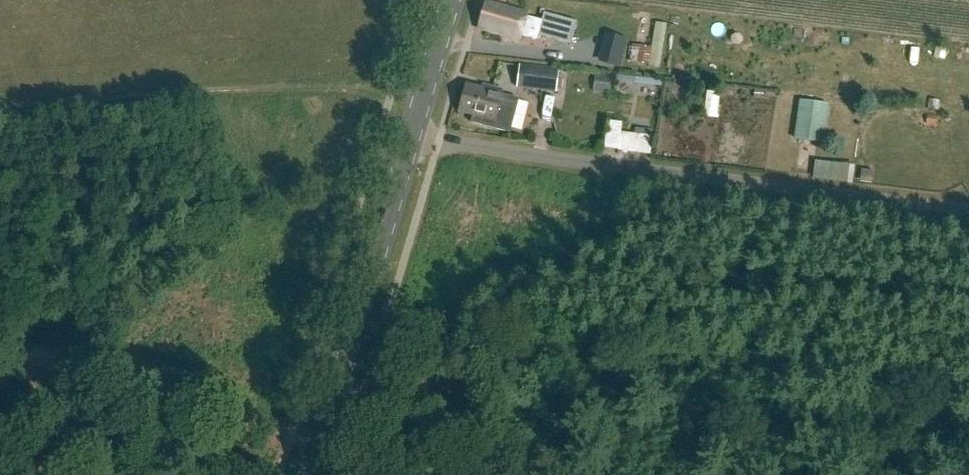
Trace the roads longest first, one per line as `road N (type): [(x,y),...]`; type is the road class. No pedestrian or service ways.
road 1 (unclassified): [(968,206),(408,138)]
road 2 (secondary): [(311,474),(408,138)]
road 3 (track): [(294,433),(0,348)]
road 4 (secondary): [(408,138),(449,0)]

